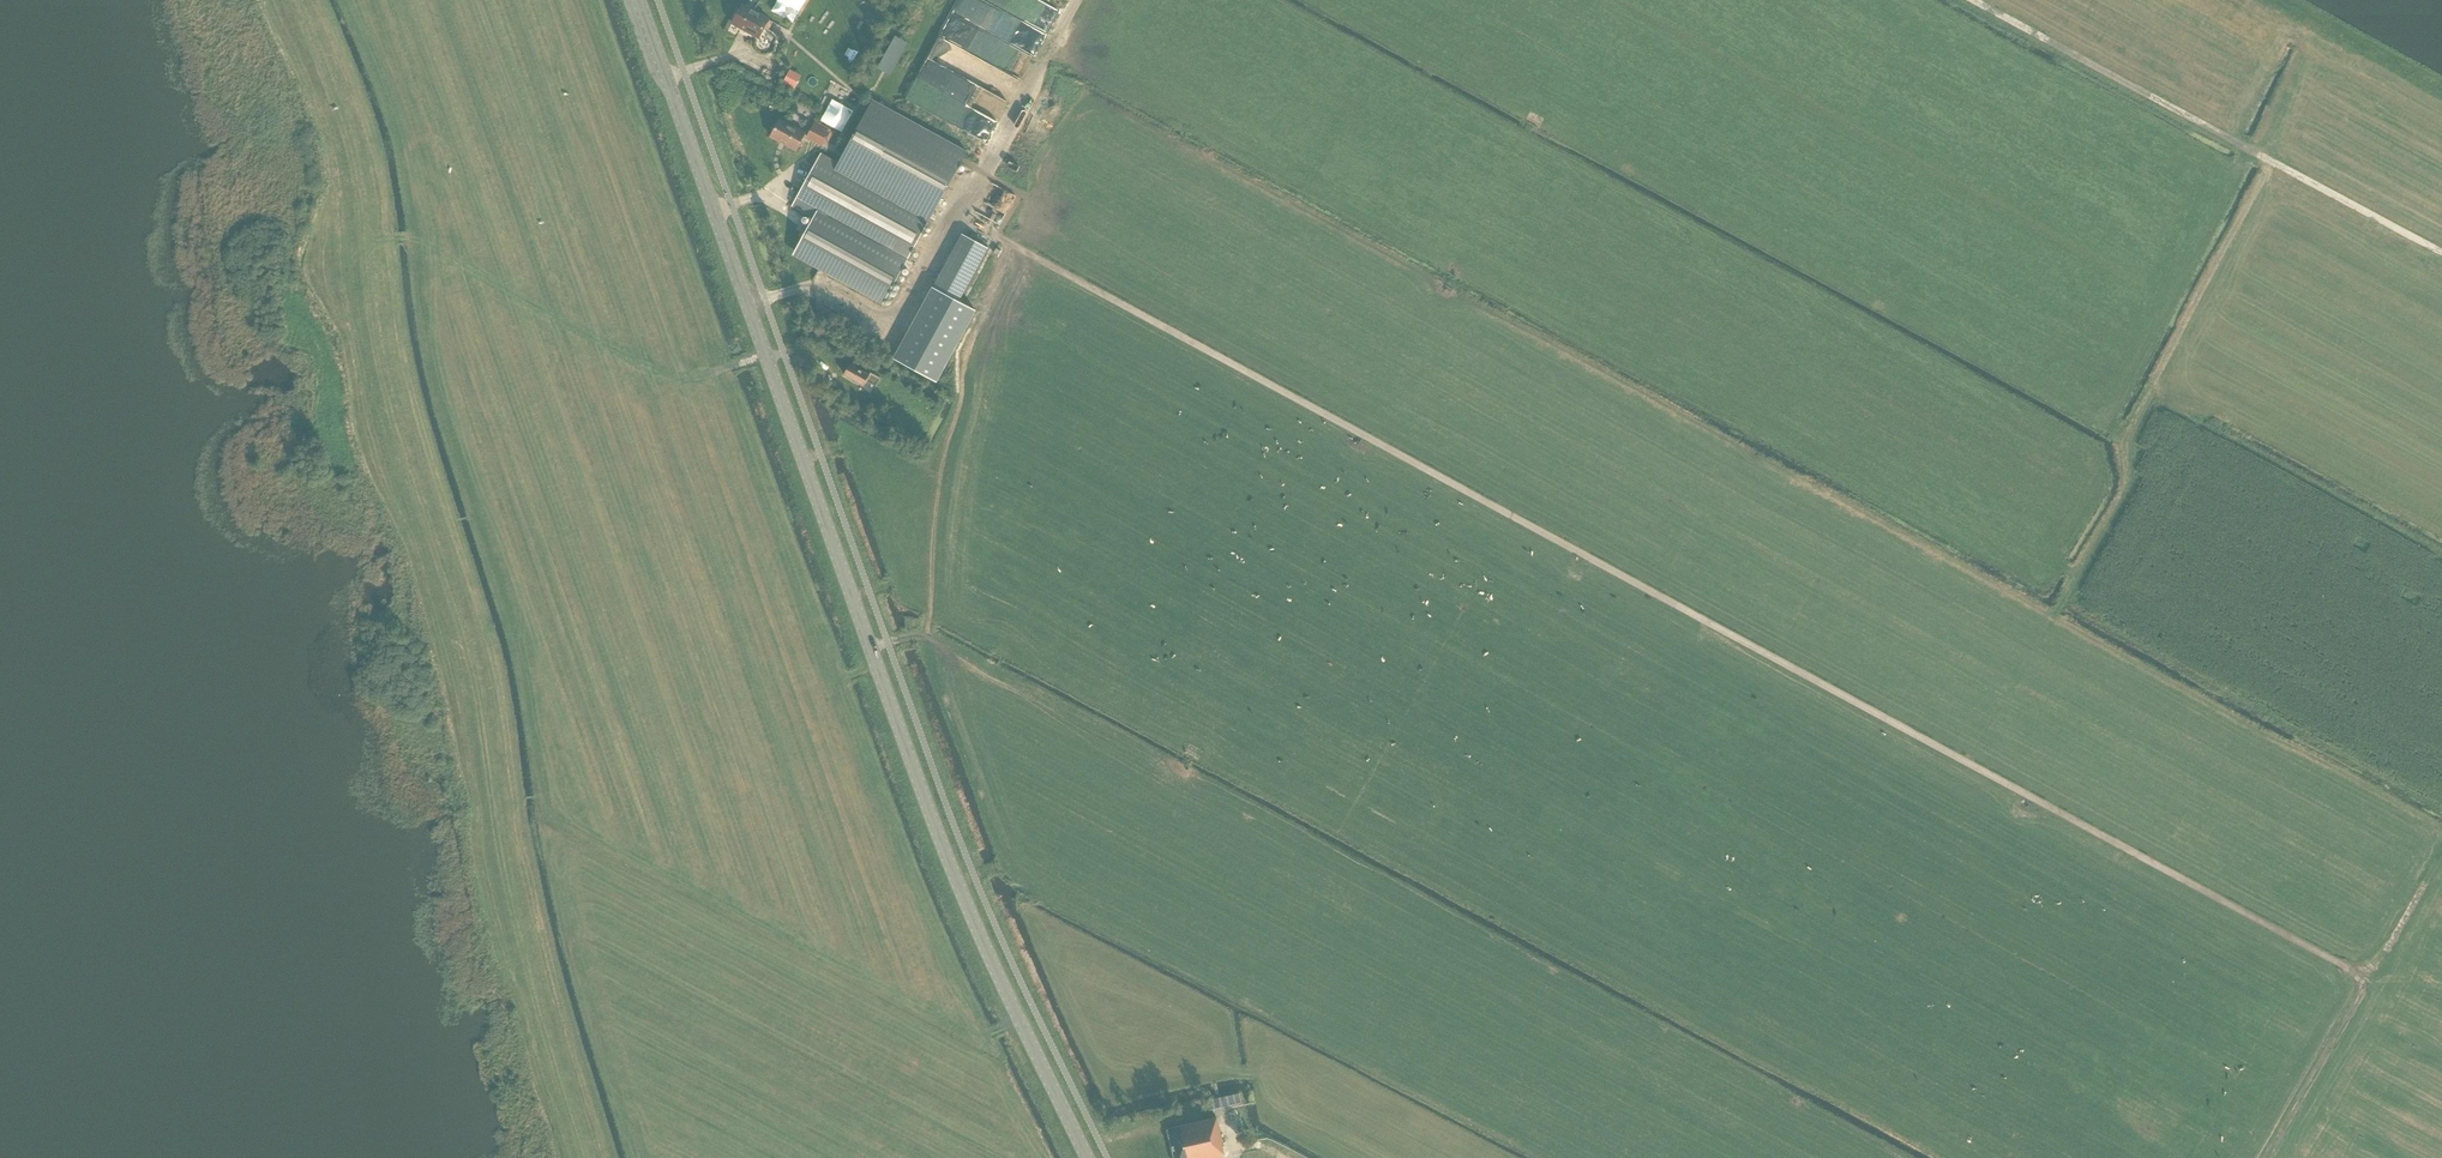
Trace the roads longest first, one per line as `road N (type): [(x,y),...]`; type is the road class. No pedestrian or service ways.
road 1 (secondary): [(1087,1157),(962,895),(638,0)]

